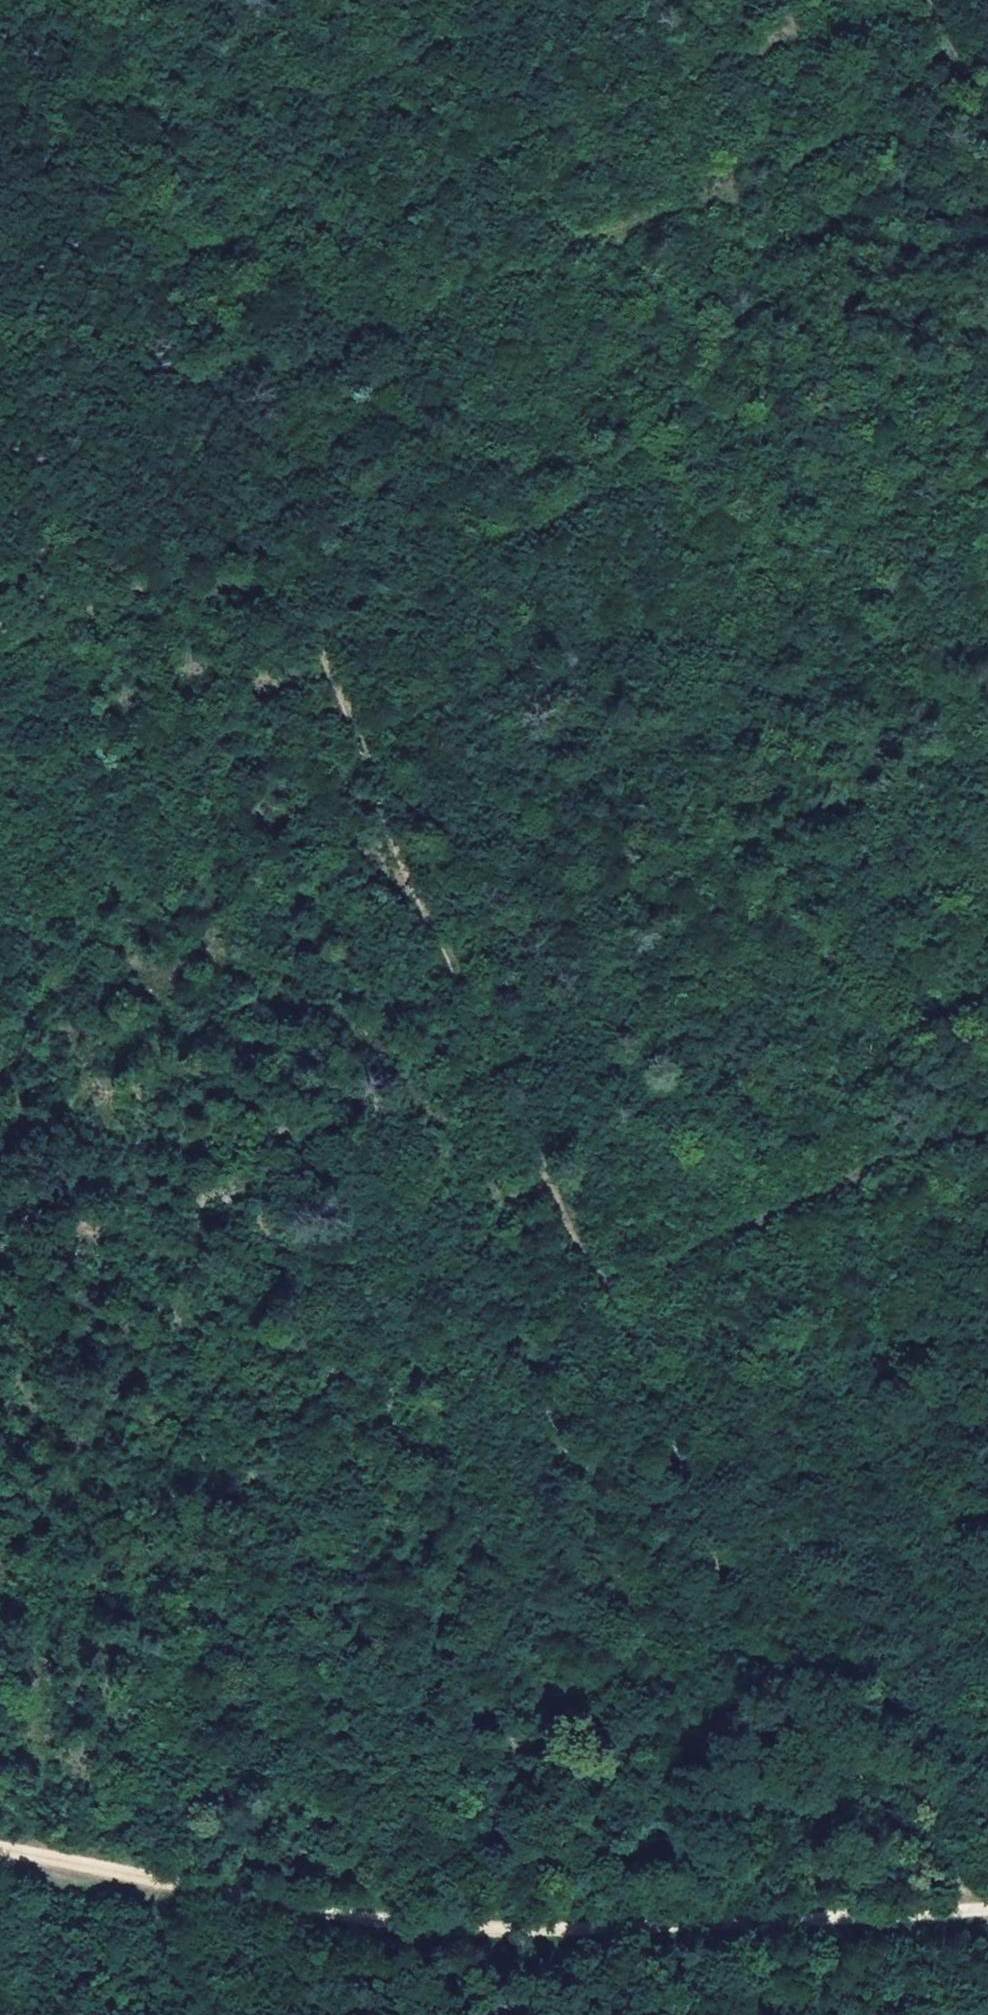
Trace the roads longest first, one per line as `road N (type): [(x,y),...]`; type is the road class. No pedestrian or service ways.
road 1 (track): [(987,1901),(749,1919),(477,1920),(265,1897),(0,1847)]
road 2 (track): [(151,1875),(183,2014)]

